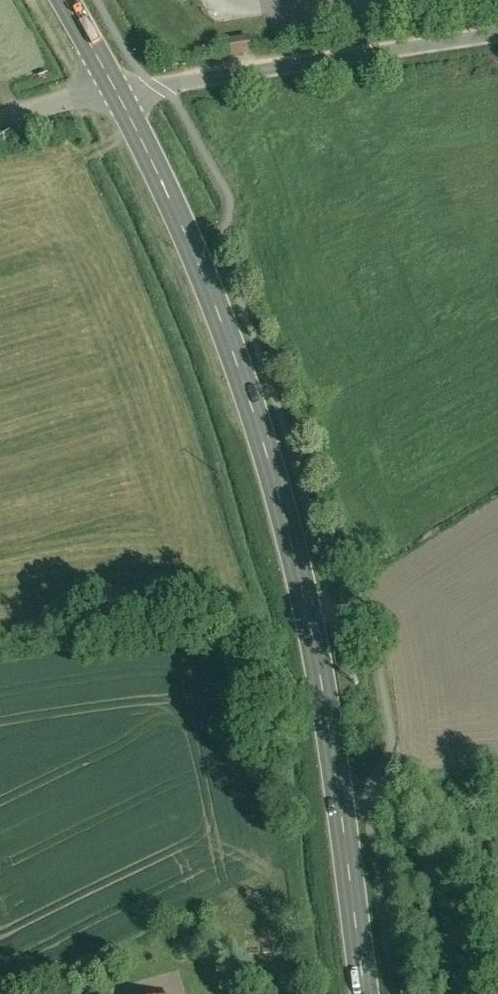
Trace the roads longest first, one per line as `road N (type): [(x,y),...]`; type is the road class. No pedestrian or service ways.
road 1 (primary): [(363,993),(298,565),(221,315),(120,93)]
road 2 (unclassified): [(120,93),(497,32)]
road 3 (unclassified): [(0,124),(120,93)]

